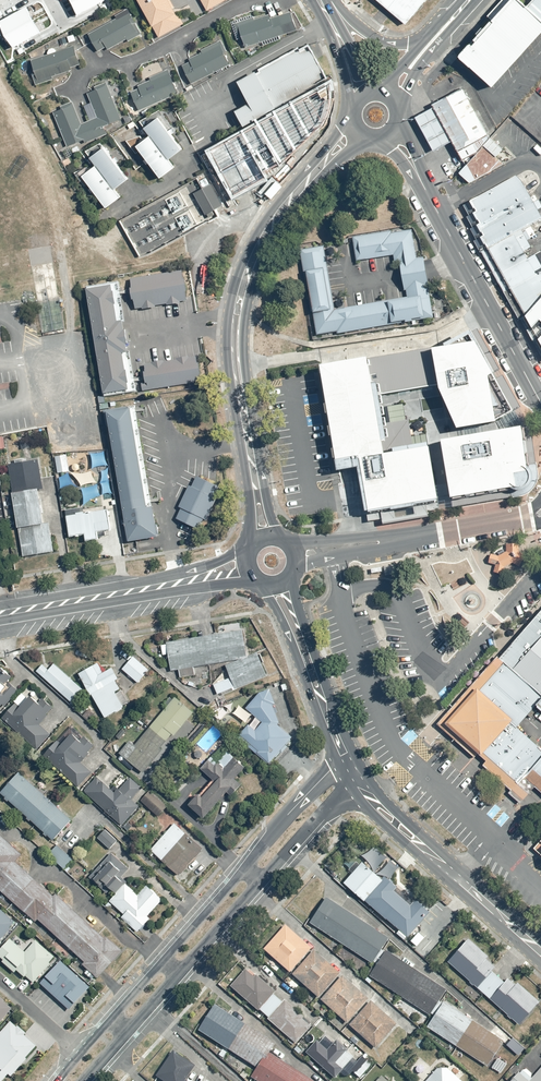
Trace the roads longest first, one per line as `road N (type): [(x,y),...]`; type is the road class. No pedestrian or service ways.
road 1 (secondary): [(263,538),(235,343),(243,288),(279,216),(353,128)]
road 2 (secondary): [(392,133),(540,402)]
road 3 (secondary): [(0,615),(249,570)]
road 4 (tertiary): [(540,952),(354,782)]
road 5 (secondary): [(295,554),(540,511)]
road 6 (residential): [(73,83),(264,0)]
road 7 (secondary): [(111,1020),(247,867)]
road 8 (secondary): [(262,881),(125,1033)]
road 9 (secondary): [(342,761),(280,584)]
road 10 (residential): [(540,567),(451,673),(441,674)]
road 11 (secondary): [(247,867),(342,761)]
road 12 (secondary): [(354,782),(262,881)]

